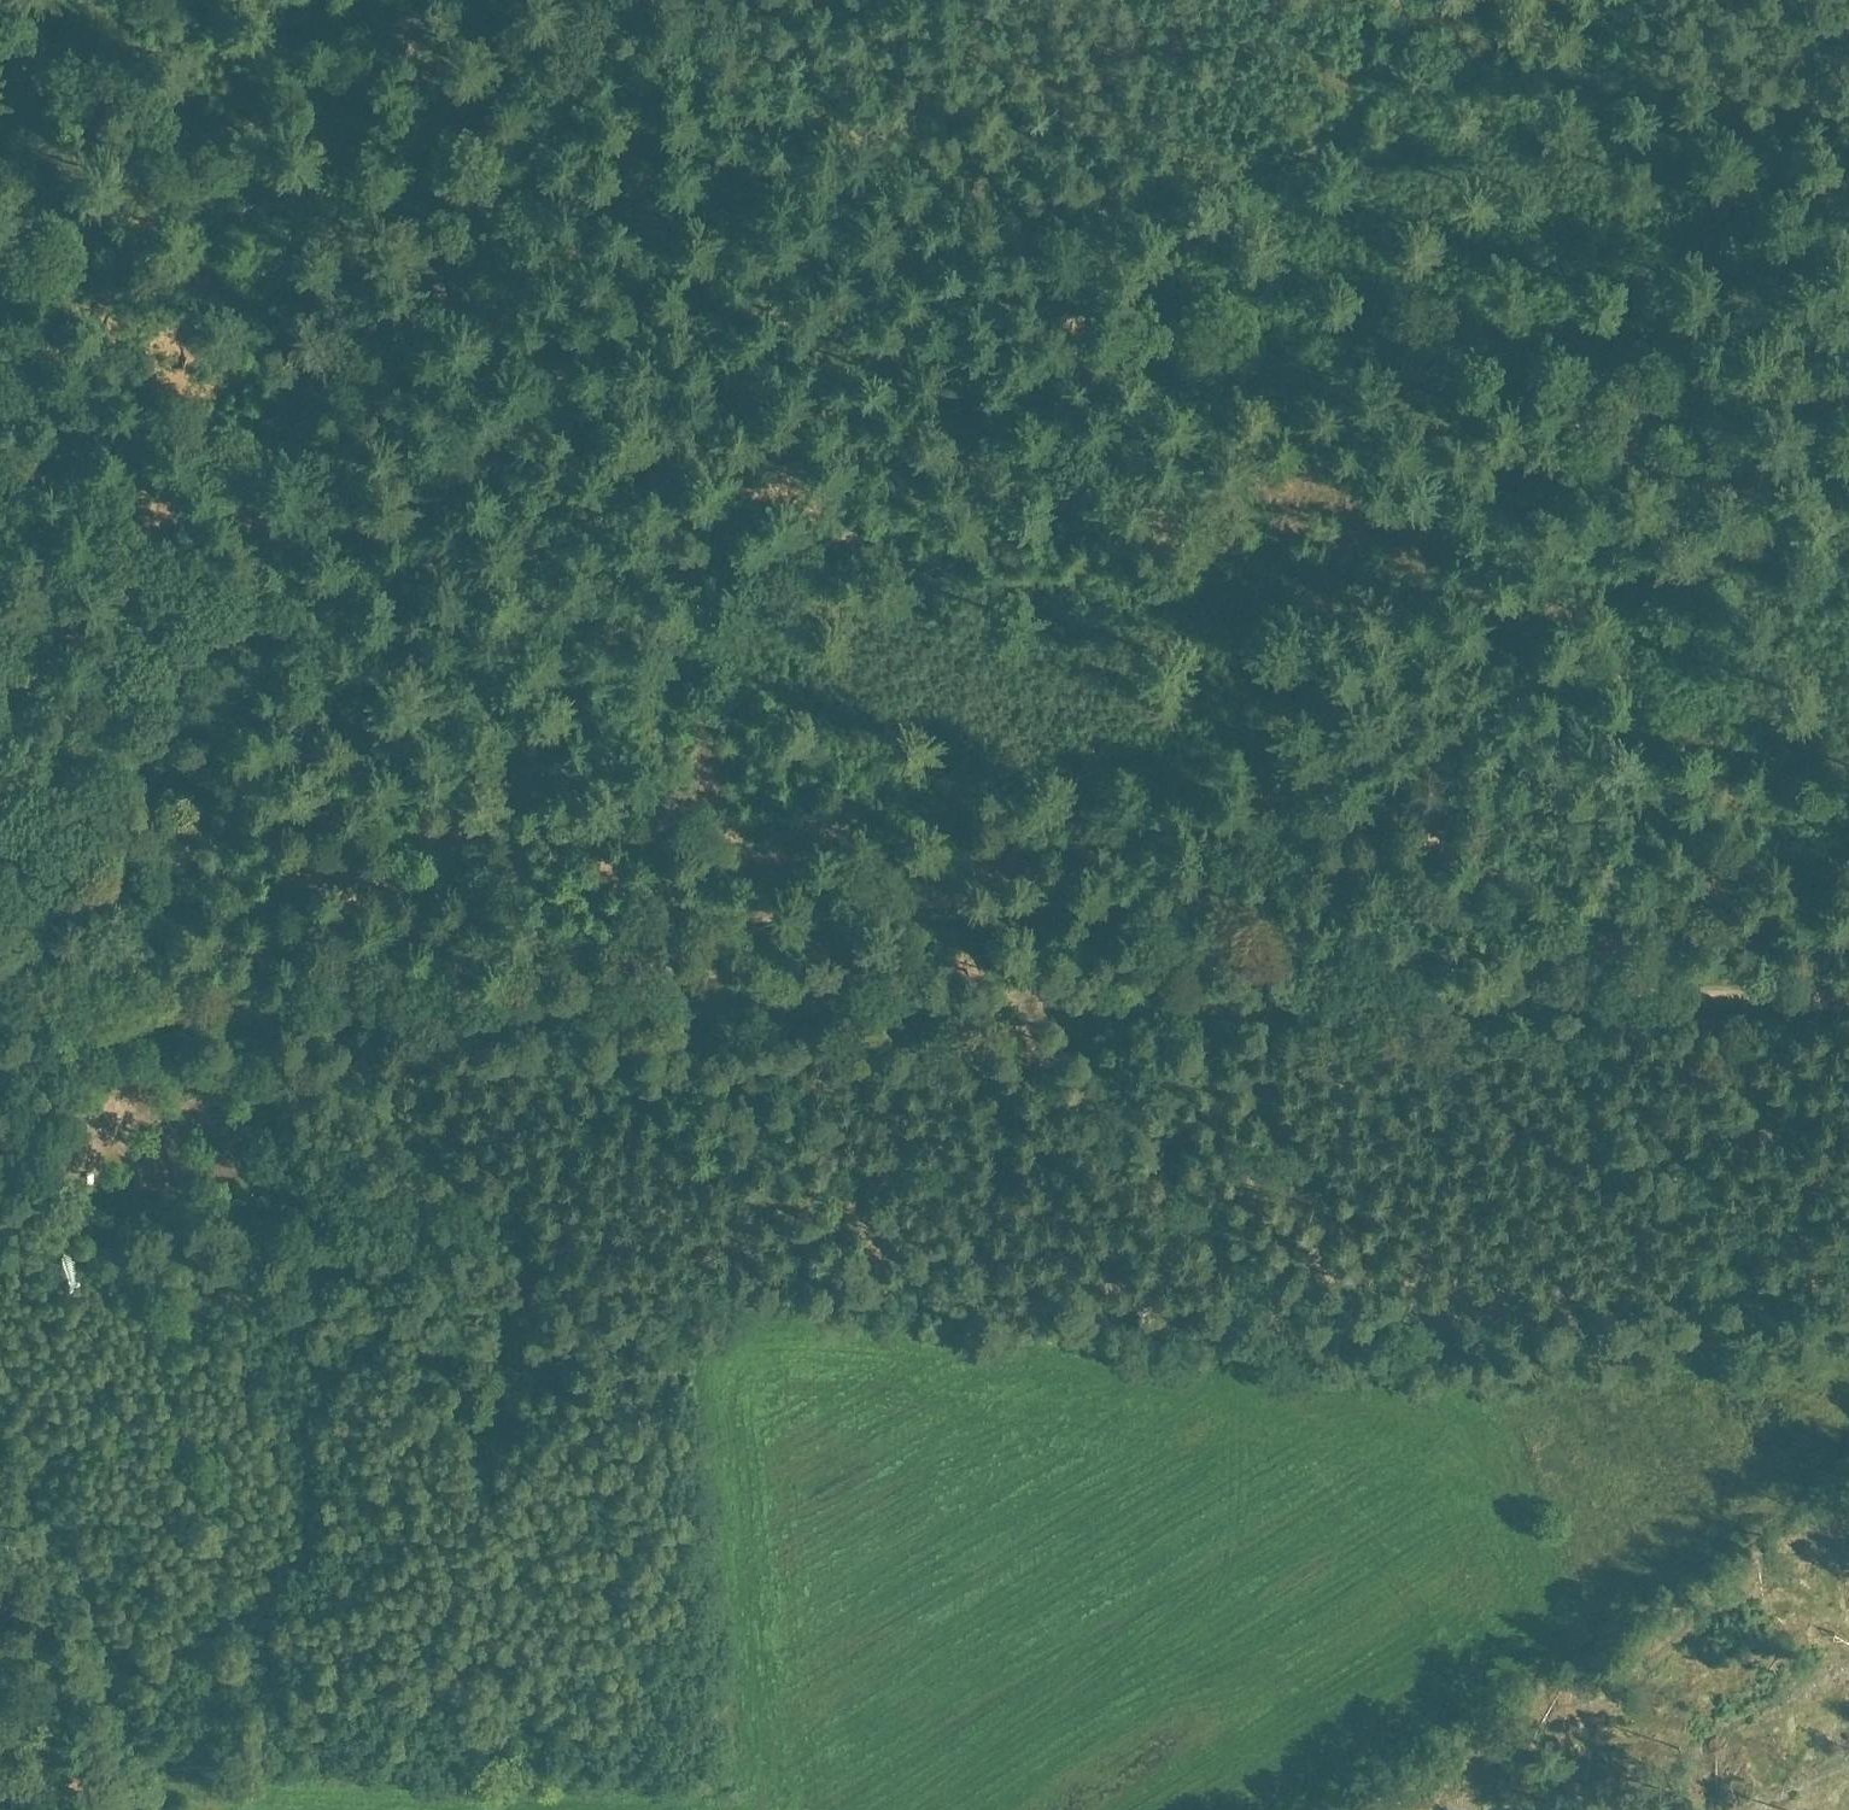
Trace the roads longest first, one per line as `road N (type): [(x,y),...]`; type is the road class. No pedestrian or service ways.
road 1 (track): [(0,1011),(1178,992),(1848,991)]
road 2 (track): [(622,0),(0,973)]
road 3 (track): [(1533,0),(1589,62),(1848,126)]
road 4 (track): [(70,1013),(89,1133),(281,1139)]

